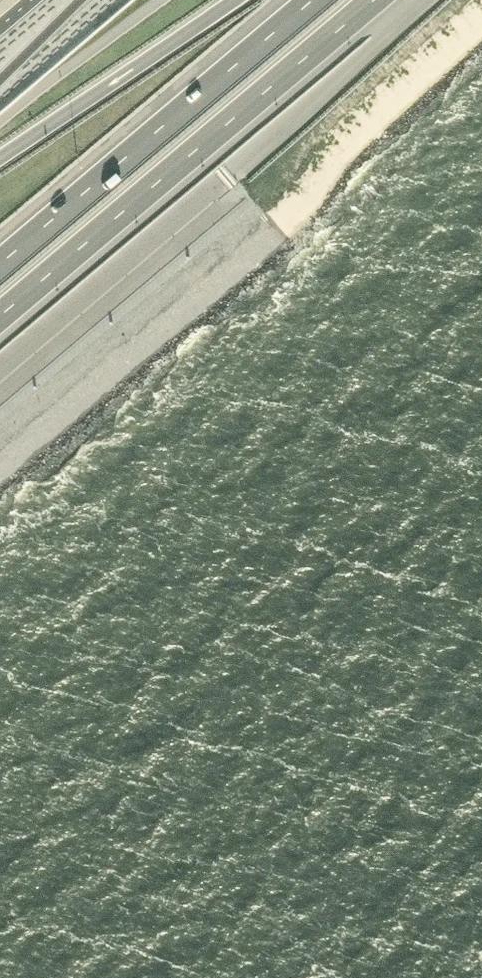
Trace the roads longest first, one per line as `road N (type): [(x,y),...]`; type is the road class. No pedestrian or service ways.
road 1 (motorway): [(0,312),(365,0)]
road 2 (motorway): [(308,0),(0,261)]
road 3 (motorway): [(229,0),(0,152)]
road 4 (motorway): [(226,170),(417,0)]

